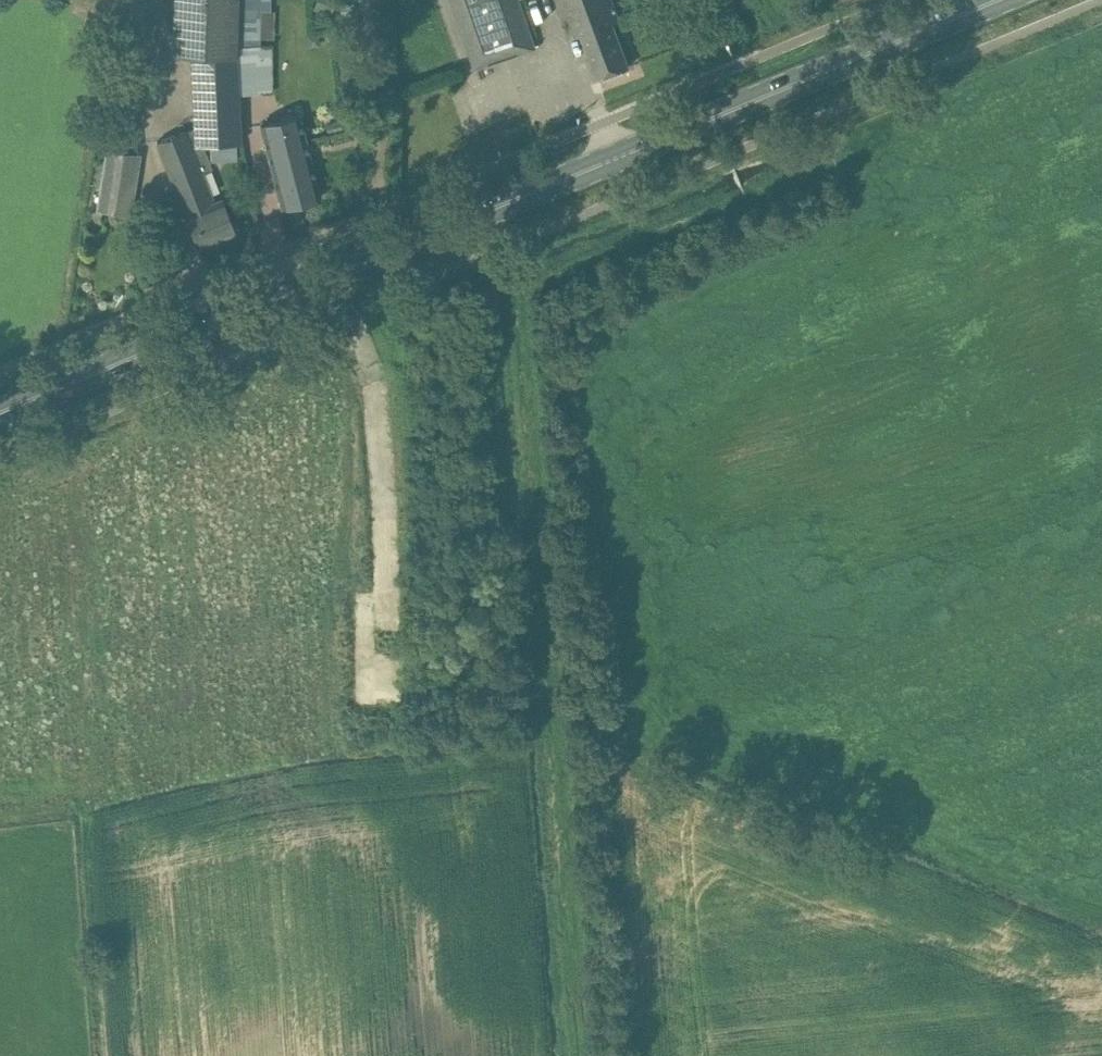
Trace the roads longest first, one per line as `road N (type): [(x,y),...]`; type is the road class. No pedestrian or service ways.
road 1 (primary): [(0,412),(997,0)]

